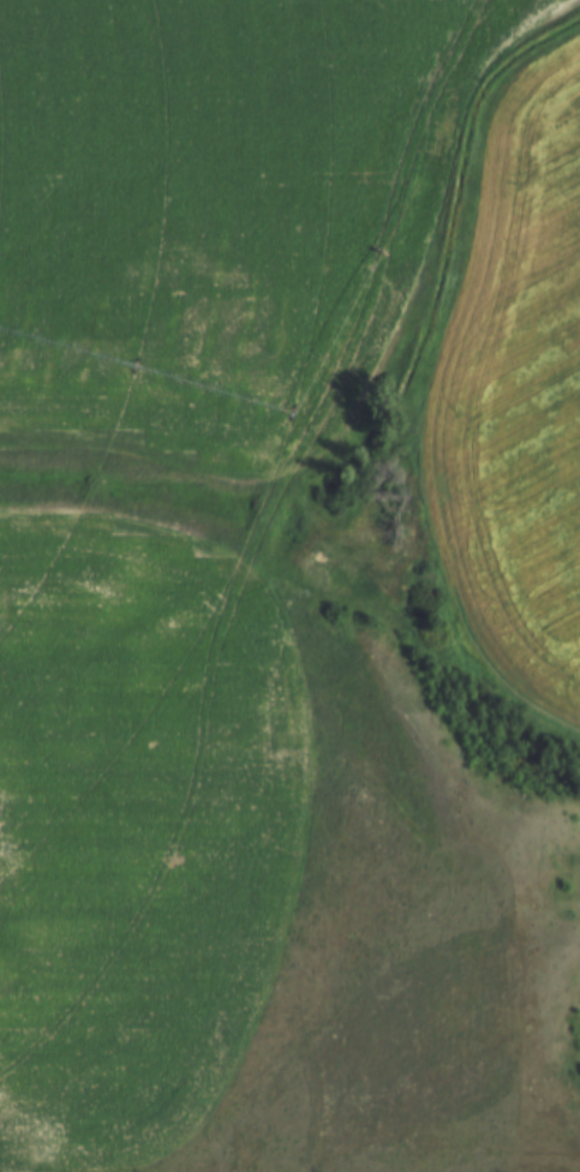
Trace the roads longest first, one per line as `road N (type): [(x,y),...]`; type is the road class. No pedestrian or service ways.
road 1 (track): [(0,303),(49,267),(147,223),(201,217),(275,238),(323,228),(496,47),(579,0)]

